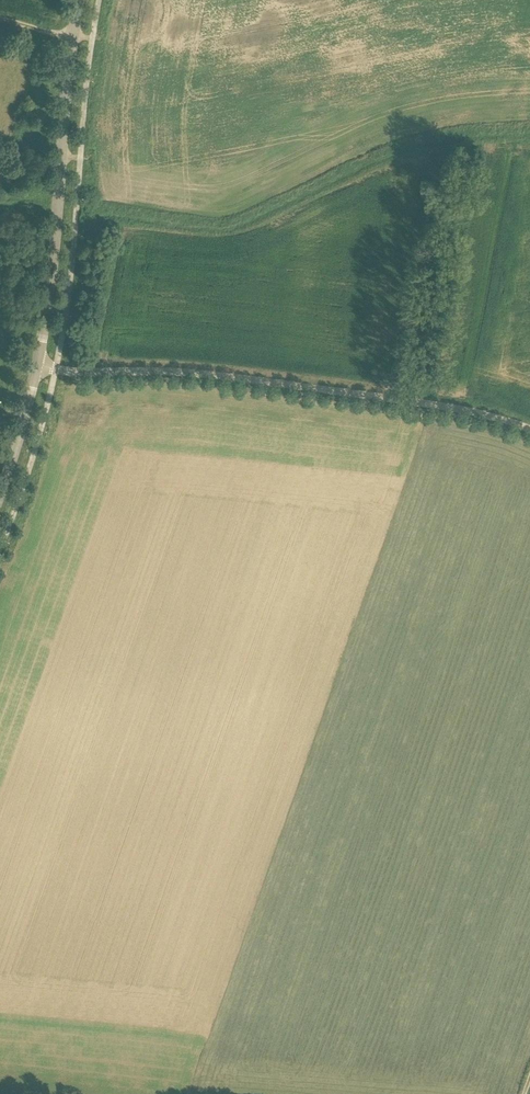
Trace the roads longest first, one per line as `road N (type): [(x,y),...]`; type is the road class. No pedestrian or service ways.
road 1 (unclassified): [(529,421),(398,390),(226,369),(36,368)]
road 2 (tertiary): [(36,368),(79,0)]
road 3 (tertiary): [(0,493),(36,368)]

